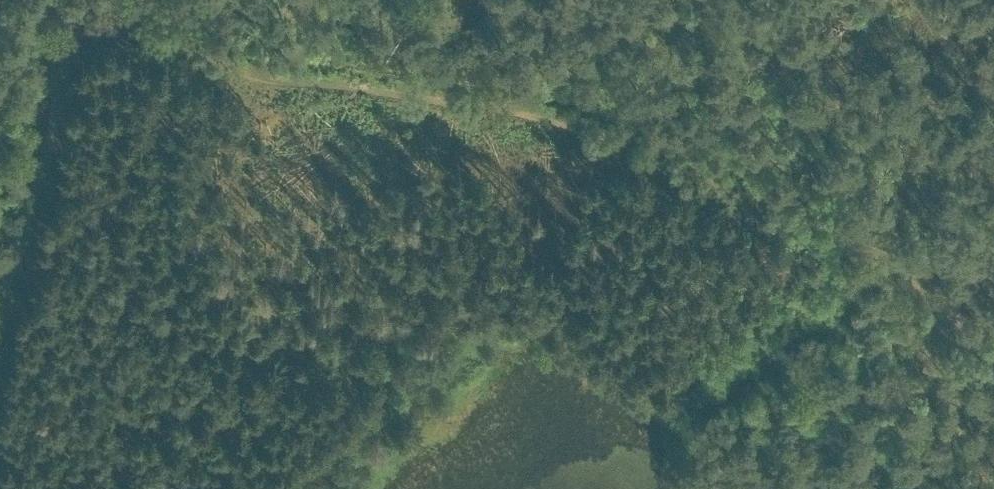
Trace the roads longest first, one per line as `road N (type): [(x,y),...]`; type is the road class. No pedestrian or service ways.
road 1 (track): [(76,0),(242,72),(503,108),(657,158),(899,263),(993,354)]

